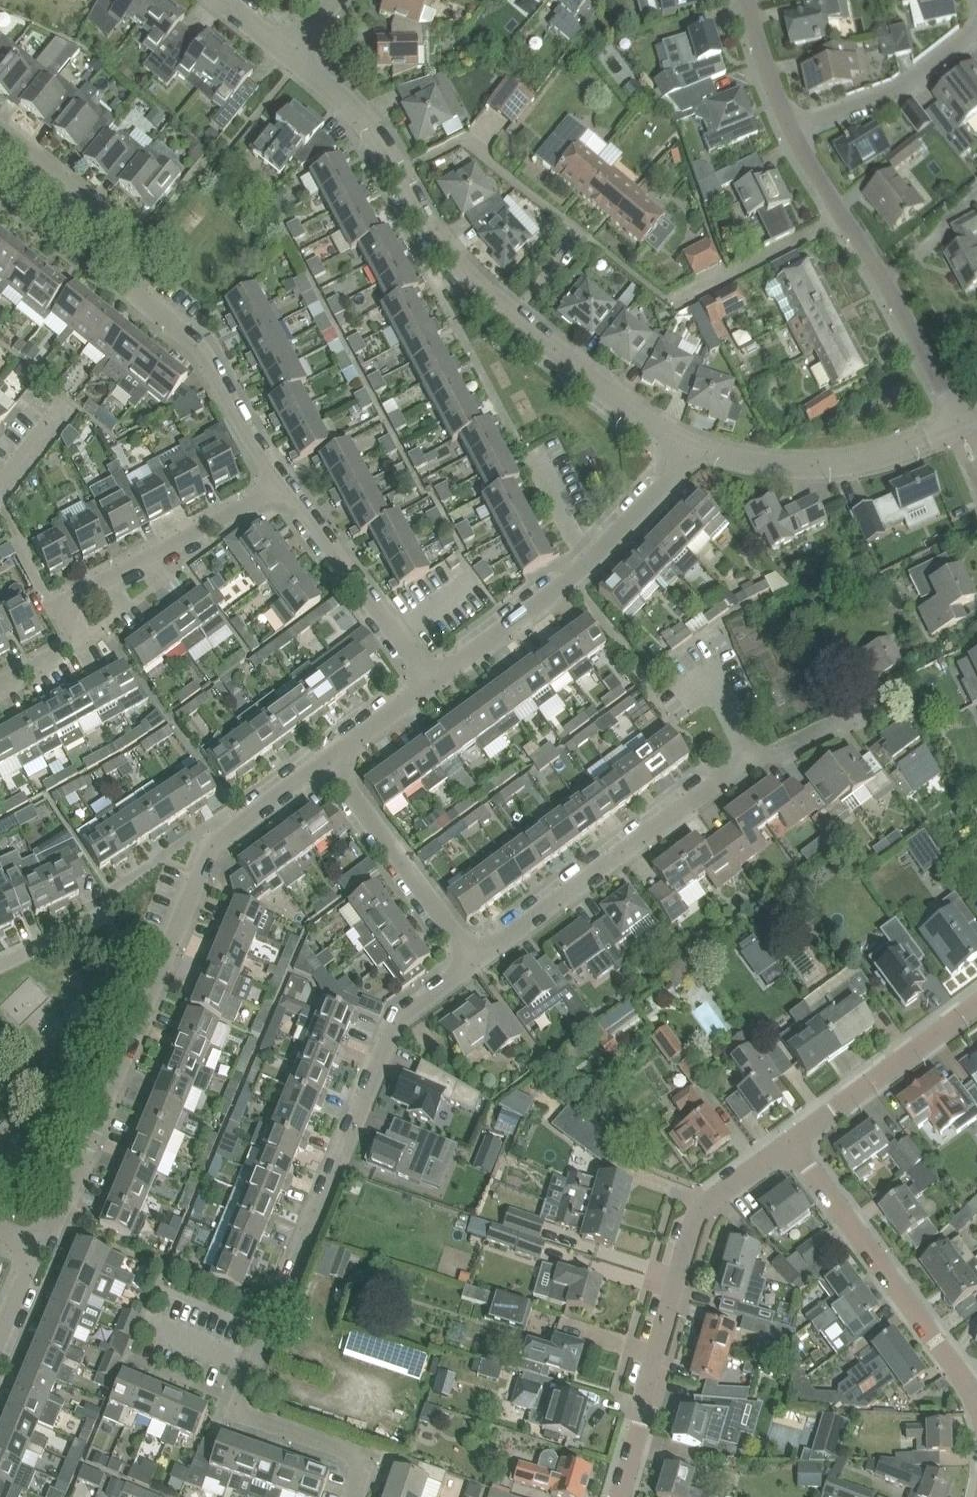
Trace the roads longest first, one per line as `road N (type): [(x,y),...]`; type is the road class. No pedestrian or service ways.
road 1 (residential): [(354,1496),(365,1463),(239,1414),(399,1021),(473,963)]
road 2 (residential): [(36,1251),(207,854),(332,763)]
road 3 (residential): [(473,963),(751,755),(872,719)]
road 4 (residential): [(278,488),(204,351),(141,295),(126,232),(0,129)]
road 5 (tertiary): [(394,181),(444,261),(700,453)]
road 6 (residential): [(620,1496),(710,1201),(790,1141)]
road 7 (residential): [(278,488),(81,592),(72,644),(0,683)]
road 8 (residential): [(432,684),(572,580),(700,453)]
road 9 (residential): [(969,1376),(790,1141)]
road 10 (tertiary): [(700,453),(829,462),(960,424)]
road 11 (residential): [(432,684),(278,488)]
road 12 (residential): [(473,963),(332,763)]
road 13 (residential): [(960,424),(841,217)]
road 14 (residential): [(592,237),(478,150),(394,181)]
road 15 (residential): [(790,1141),(976,1003)]
road 16 (residential): [(976,30),(894,92),(788,131)]
road 17 (residential): [(674,299),(841,217)]
road 18 (tertiary): [(291,52),(330,83),(394,181)]
road 19 (residential): [(788,131),(745,0)]
road 20 (residential): [(332,763),(432,684)]

